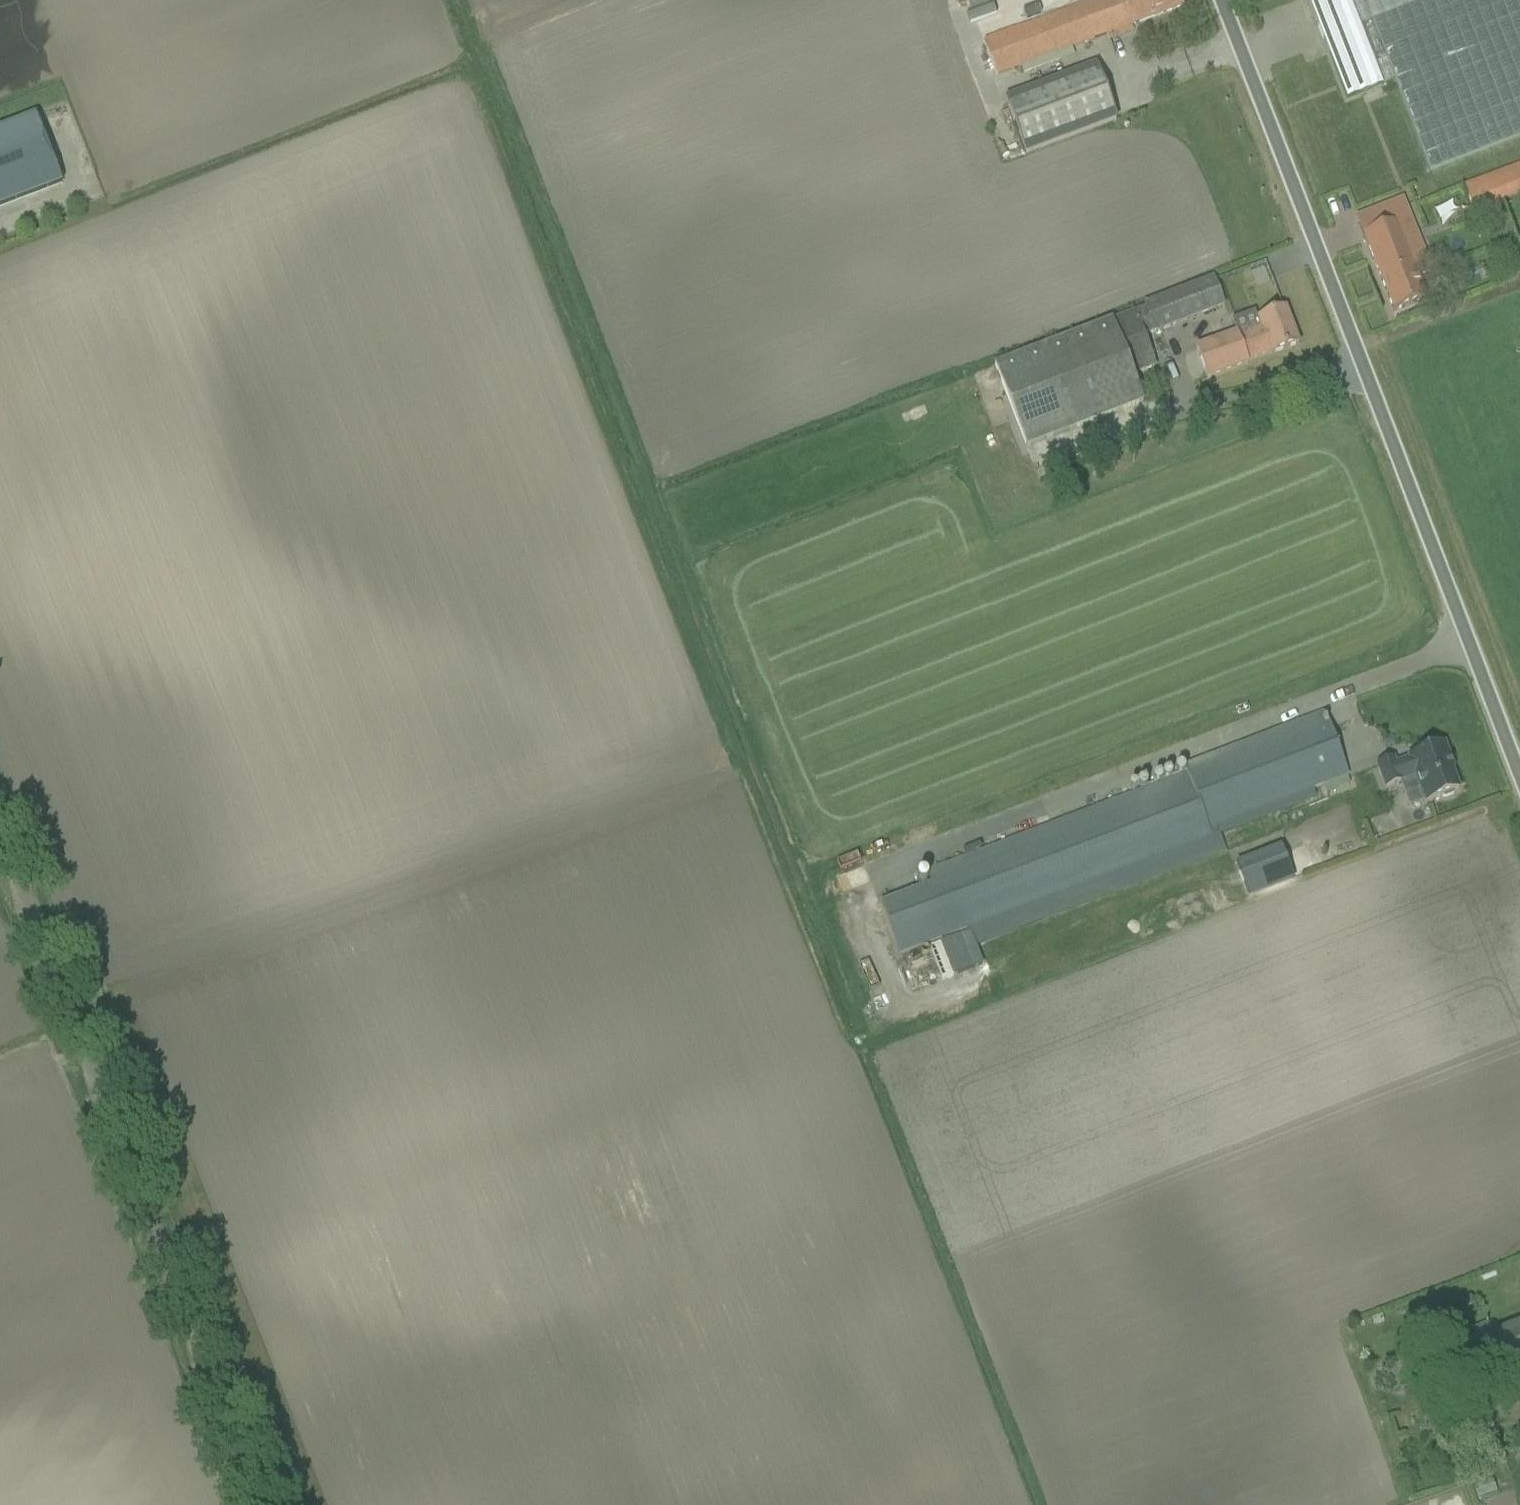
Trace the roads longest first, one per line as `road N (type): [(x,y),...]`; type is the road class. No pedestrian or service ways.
road 1 (unclassified): [(1519,765),(1225,0)]
road 2 (unclassified): [(259,1504),(0,829)]

